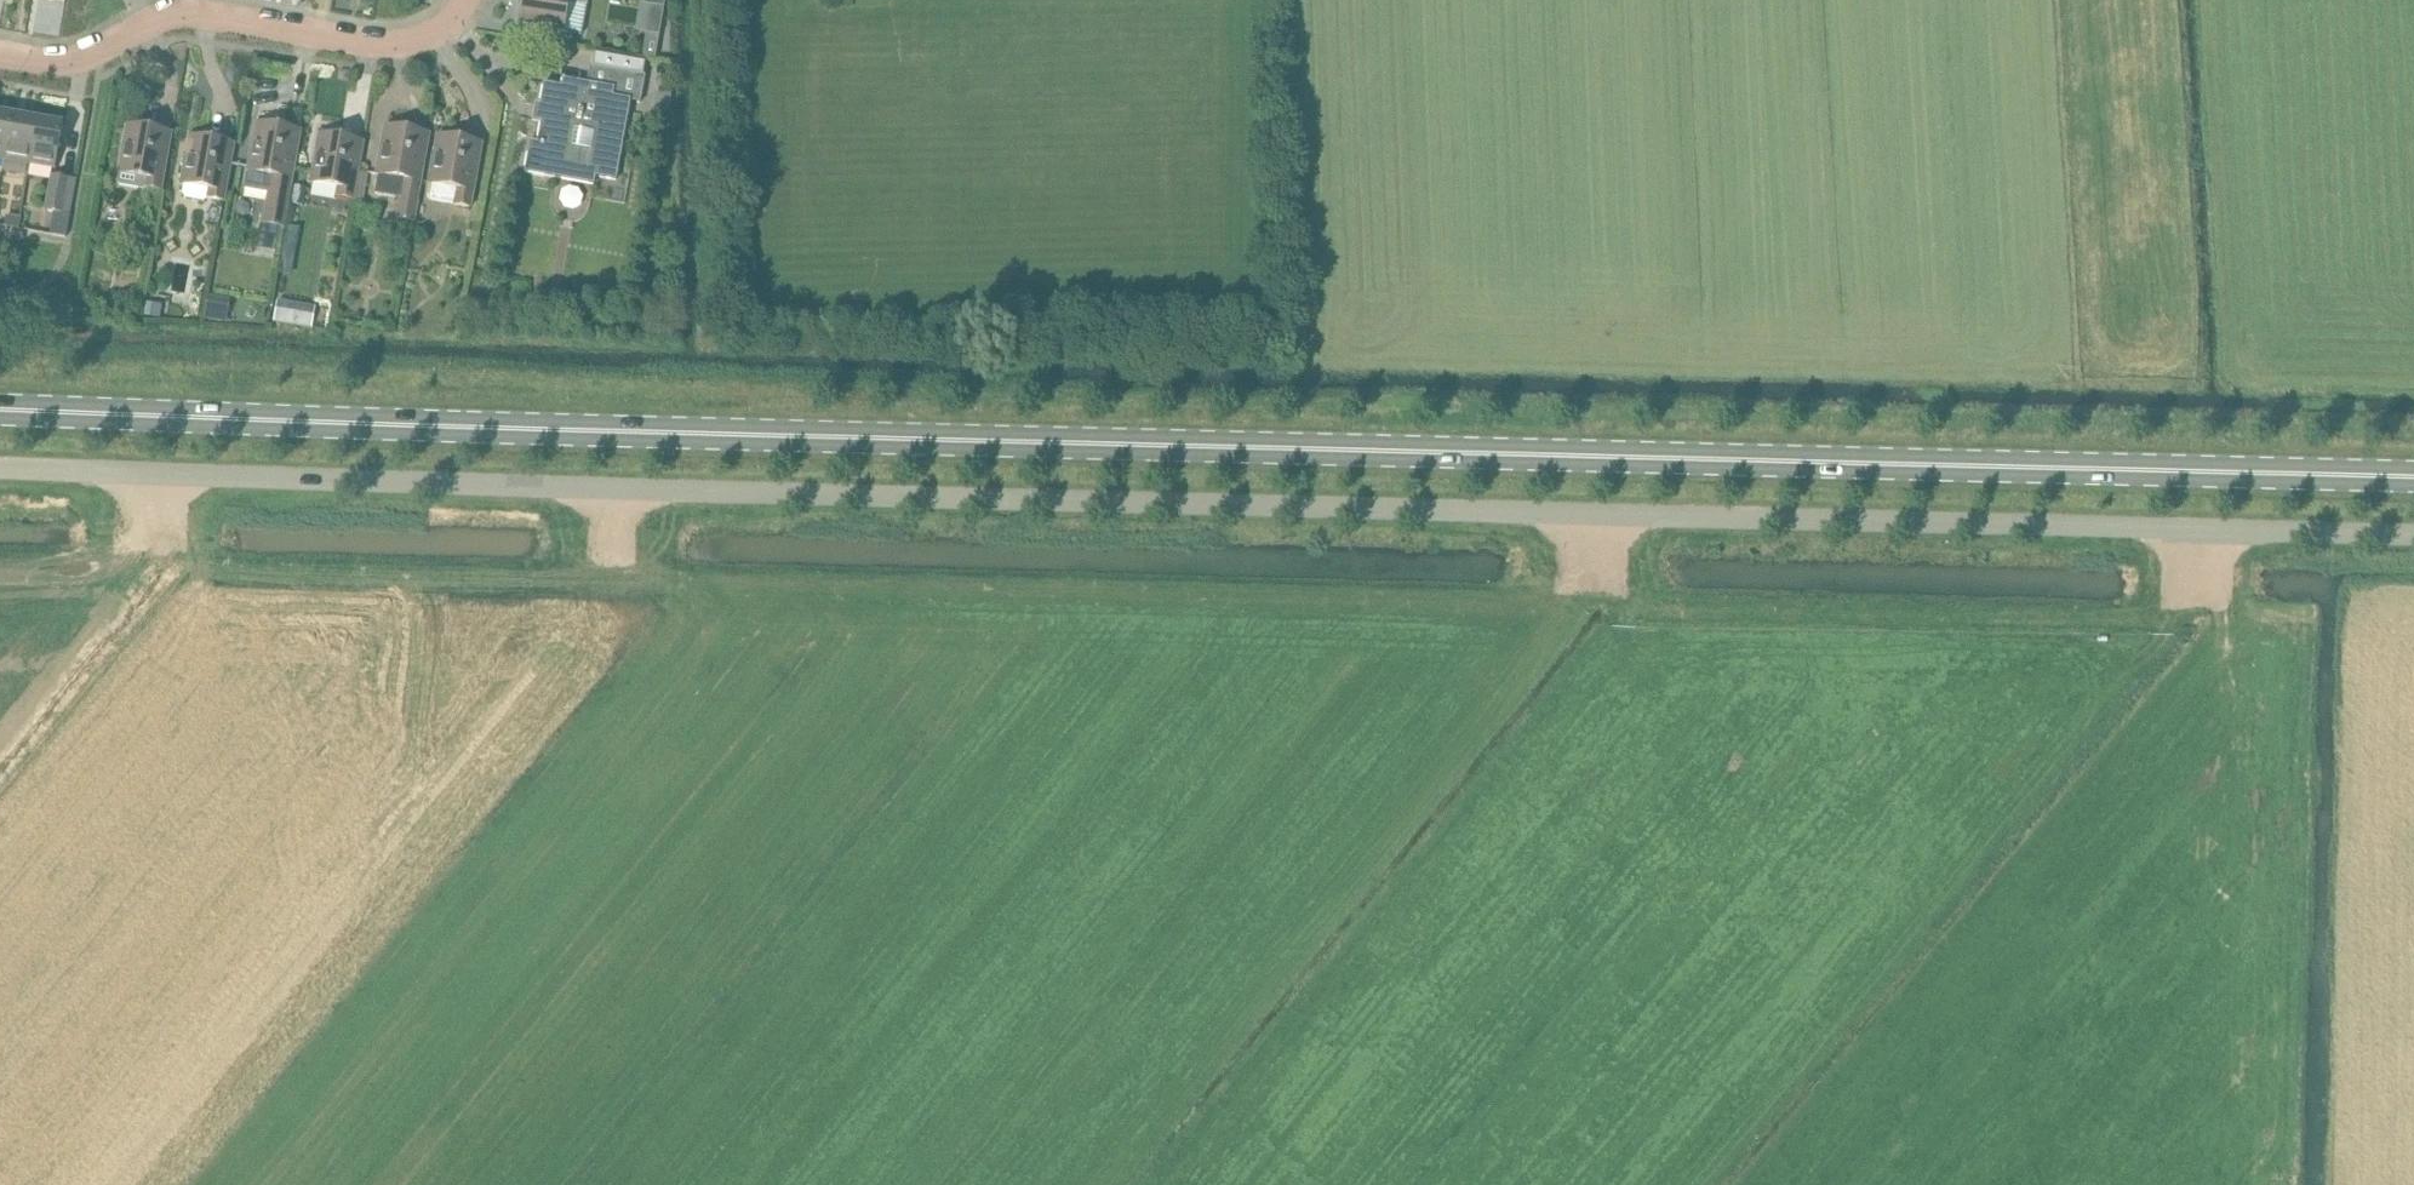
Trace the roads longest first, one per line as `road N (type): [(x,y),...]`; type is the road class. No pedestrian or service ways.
road 1 (primary): [(2413,481),(0,415)]
road 2 (unclassified): [(2413,527),(0,461)]
road 3 (residential): [(0,58),(53,62),(172,12),(366,44),(410,43),(445,27),(465,0)]

